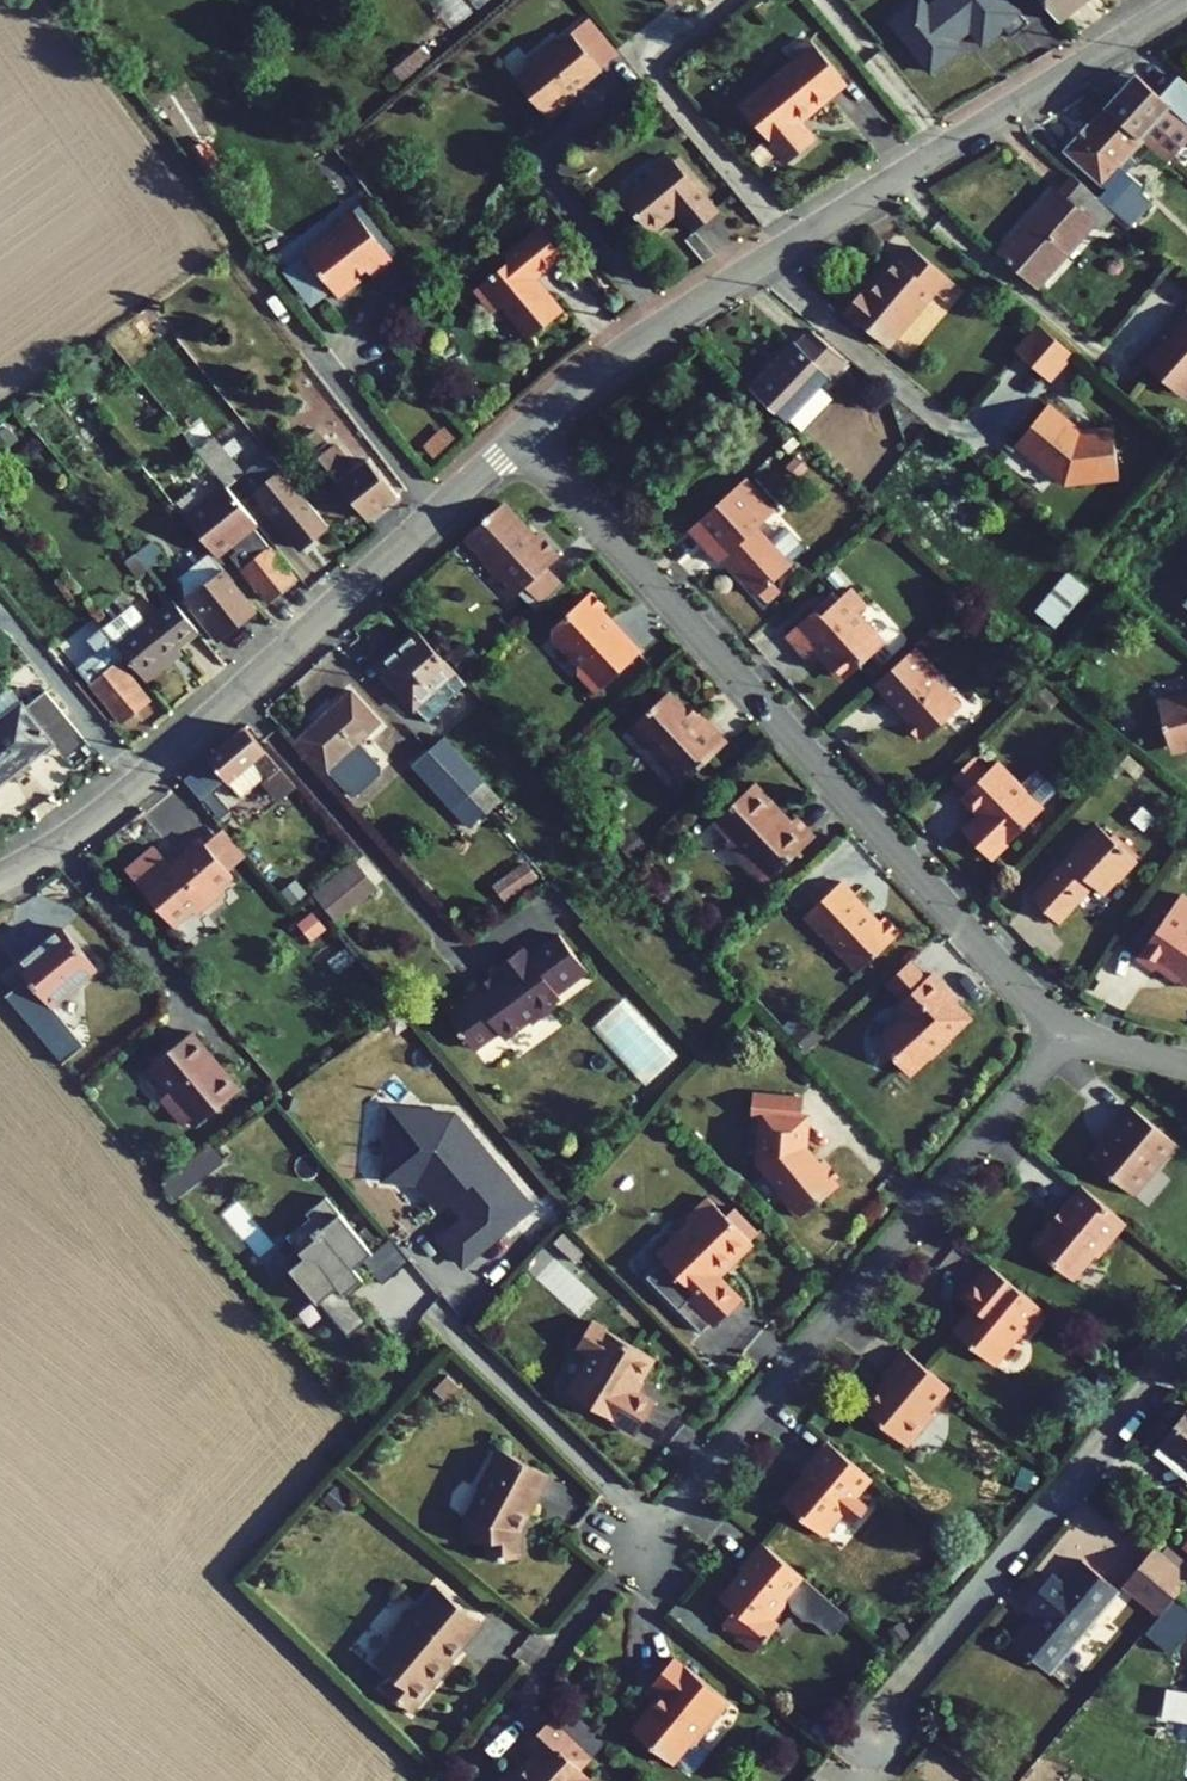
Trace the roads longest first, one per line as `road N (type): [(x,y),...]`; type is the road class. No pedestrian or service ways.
road 1 (residential): [(519,435),(1022,990),(1071,1029)]
road 2 (residential): [(519,435),(650,330),(1176,0)]
road 3 (residential): [(1071,1029),(628,1566)]
road 4 (residential): [(0,875),(128,792),(519,435)]
road 5 (residential): [(1186,1338),(845,1745)]
road 6 (residential): [(1071,1029),(1186,1064)]

